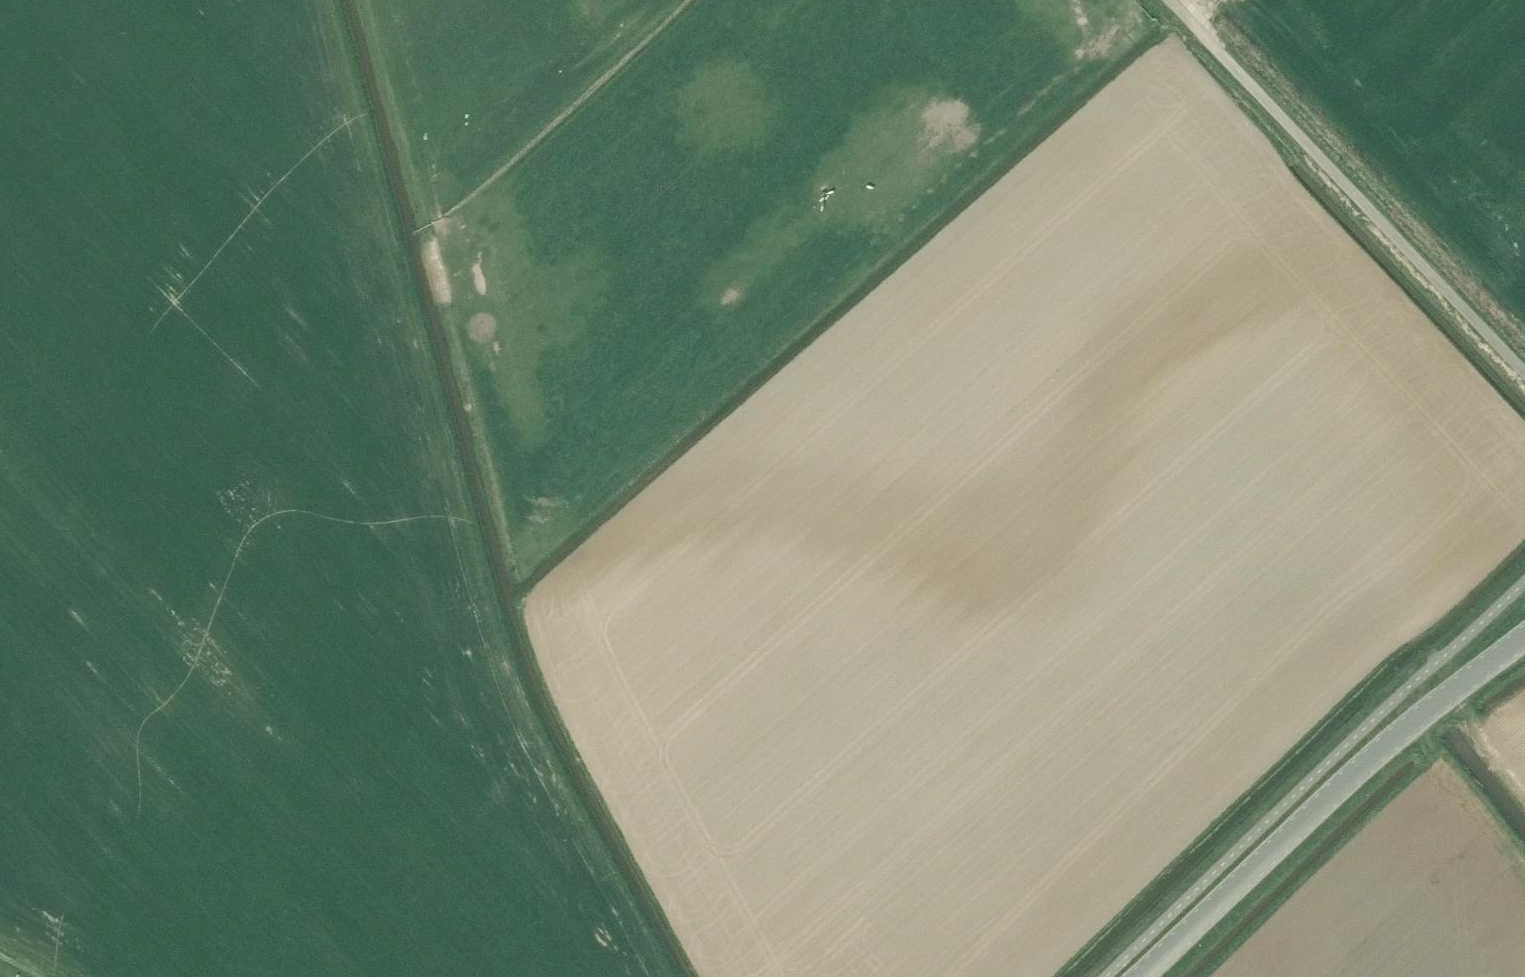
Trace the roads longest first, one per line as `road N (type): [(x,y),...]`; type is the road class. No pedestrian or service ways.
road 1 (tertiary): [(1143,976),(1388,743),(1524,637)]

